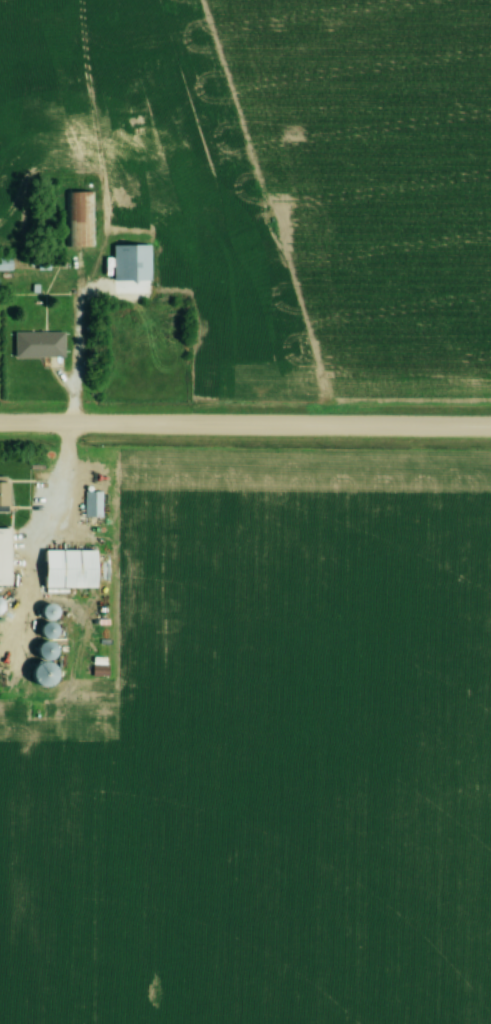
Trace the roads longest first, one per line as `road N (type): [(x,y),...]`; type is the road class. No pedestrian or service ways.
road 1 (residential): [(0,426),(490,429)]

